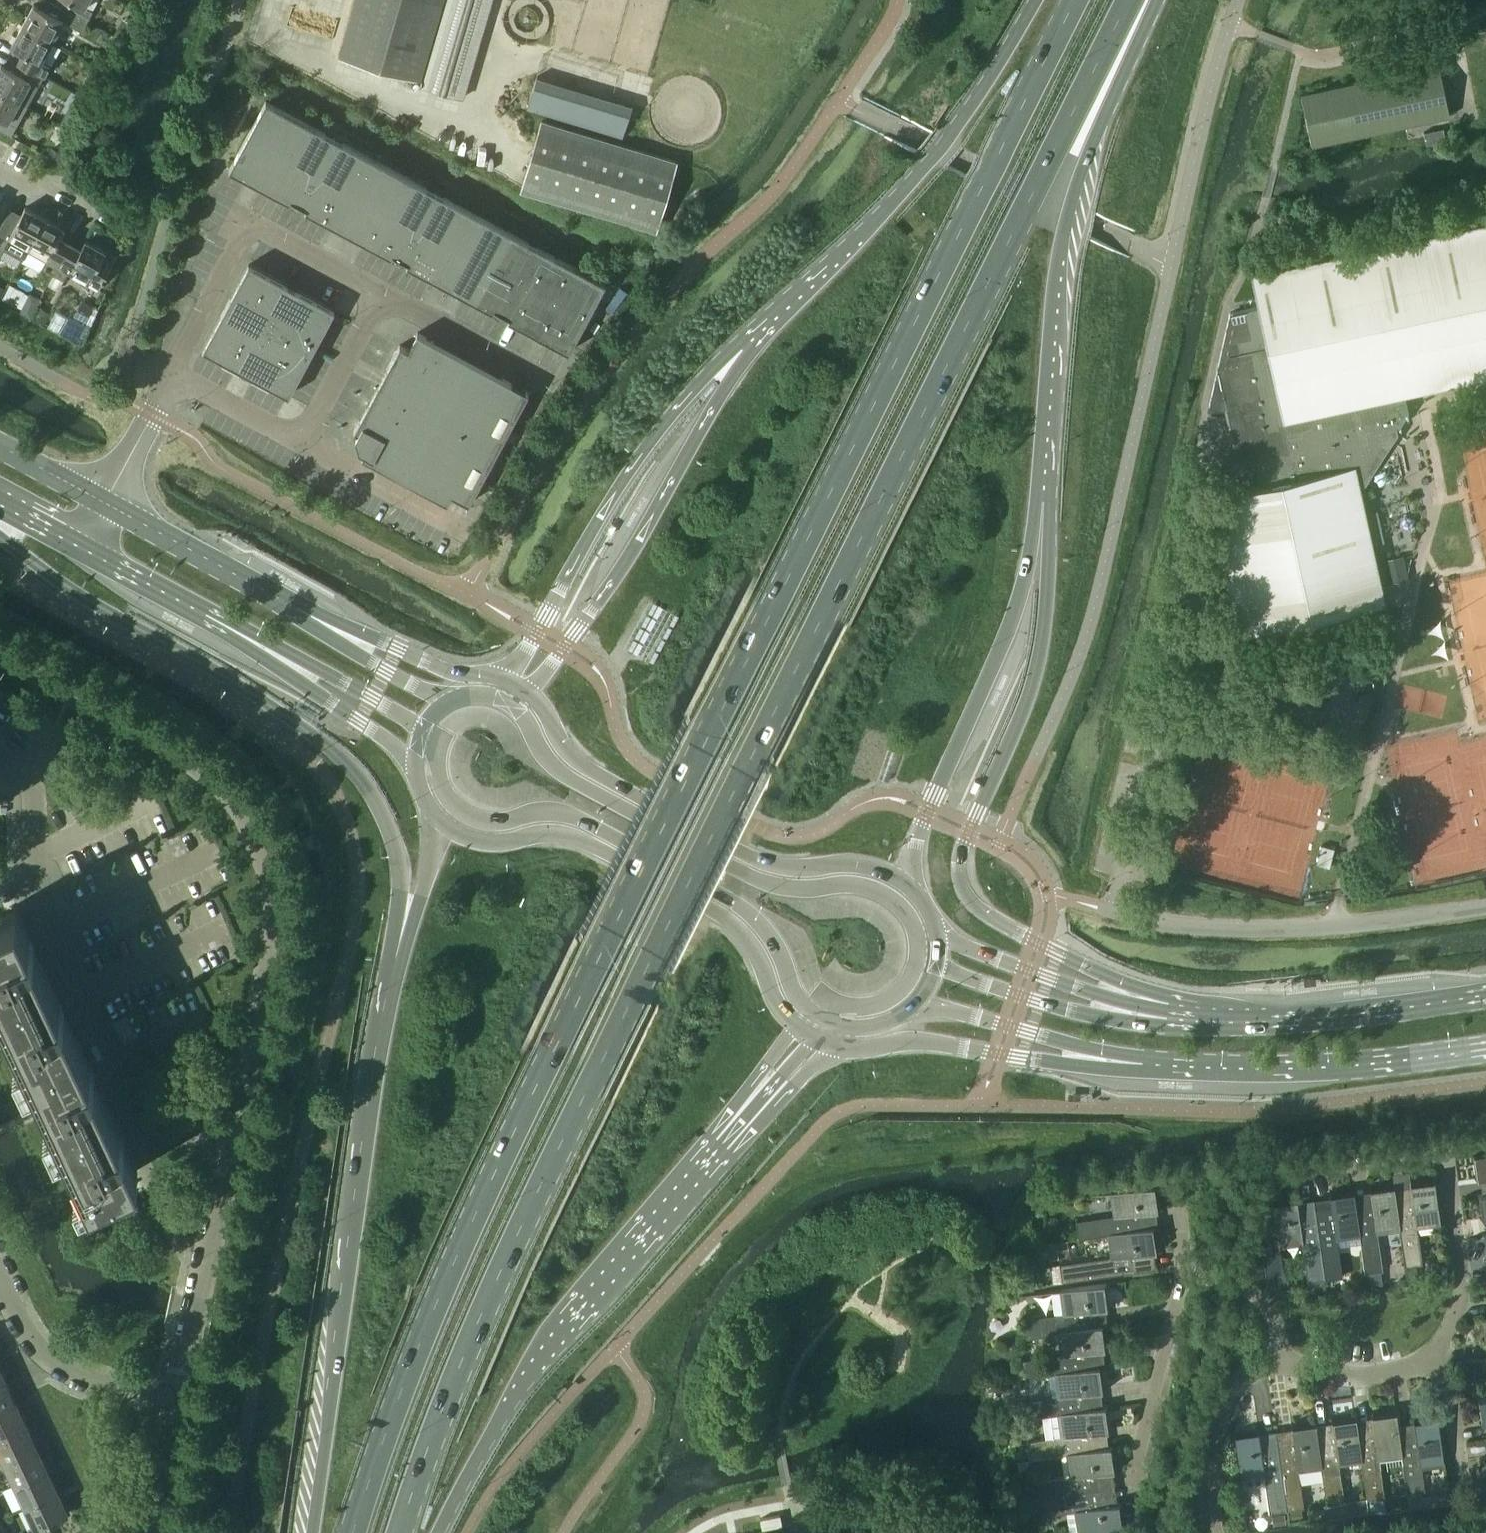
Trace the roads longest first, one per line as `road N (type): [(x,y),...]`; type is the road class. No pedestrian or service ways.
road 1 (primary): [(400,1532),(477,1325),(562,1141),(1129,0)]
road 2 (primary): [(1075,0),(506,1148),(419,1346),(352,1532)]
road 3 (primary): [(1242,1025),(1081,967),(994,921),(967,896),(965,844),(1041,647),(1048,557),(1035,501)]
road 4 (residential): [(0,653),(191,760),(230,792),(258,838),(275,936),(228,1147)]
road 5 (primary): [(0,542),(54,582),(246,692),(345,763),(399,858),(393,972)]
road 6 (primary): [(393,972),(313,1532)]
road 7 (secondary): [(424,734),(438,754),(447,796),(471,819),(499,825),(569,818),(727,902),(764,930),(794,997),(814,1017)]
road 8 (primary): [(1035,501),(1063,237),(1106,110),(1157,0)]
road 9 (secondary): [(919,957),(914,924),(897,904),(859,888),(788,891),(742,875),(568,780),(510,709)]
road 10 (residential): [(228,1147),(170,1132),(149,1118),(128,1086),(38,893),(30,782),(0,755)]
road 11 (primary): [(438,1532),(509,1405),(722,1146)]
road 12 (primary): [(769,332),(733,353),(639,457),(537,635),(499,680)]
road 13 (secondary): [(907,887),(876,871),(791,871),(749,859),(579,765),(526,695)]
road 14 (secondary): [(437,820),(488,846),(584,844),(718,914),(750,942),(797,1027)]
road 15 (primary): [(769,332),(716,400),(617,573),(526,695)]
road 16 (primary): [(1038,0),(950,135),(769,332)]
road 17 (primary): [(907,887),(920,826),(1020,596),(1035,501)]
road 18 (residential): [(1429,1362),(1464,1290),(1443,1150),(1268,1175)]
road 19 (unclassified): [(1113,913),(1154,924),(1334,927),(1485,906)]
road 20 (tertiary): [(842,1049),(931,1044),(1072,1067),(1182,1068)]
road 21 (tertiary): [(1242,1025),(1162,1015),(1077,991),(938,932)]
road 22 (tertiary): [(1242,1025),(1208,1032),(1112,1023),(938,964)]
road 23 (unclassified): [(372,284),(250,217),(173,371)]
road 24 (unclassified): [(372,284),(291,437),(173,371)]
road 25 (tertiary): [(1182,1068),(1331,1071),(1485,1048)]
road 26 (secondary): [(187,608),(417,770)]
road 27 (tertiary): [(918,1007),(1182,1068)]
road 28 (secondary): [(187,608),(208,612),(424,734)]
road 29 (residential): [(228,1147),(174,1400)]
road 30 (secondary): [(499,680),(456,678),(268,598)]
road 31 (tertiary): [(1485,995),(1362,1017),(1242,1025)]
road 32 (residential): [(174,1400),(72,1376),(45,1359),(0,1283)]
road 33 (residential): [(1131,1486),(1184,1272)]
road 34 (secondary): [(452,705),(387,676),(268,598)]
road 35 (residential): [(1213,1532),(1208,1483),(1218,1416),(1239,1382),(1280,1359)]
road 36 (unclassified): [(546,381),(372,284)]
road 37 (secondary): [(268,598),(106,507)]
road 38 (primary): [(437,820),(432,858),(393,972)]
road 39 (primary): [(722,1146),(842,1049)]
road 40 (residential): [(1280,1359),(1350,1377),(1429,1362)]
road 41 (residential): [(1184,1272),(1254,1296),(1278,1333),(1280,1359)]
road 42 (primary): [(722,1146),(817,1039)]
road 43 (primary): [(722,1146),(797,1027)]
road 44 (residential): [(174,1400),(146,1532)]
road 45 (secondary): [(814,1017),(891,1000),(907,987),(919,957)]
road 46 (residential): [(1461,1479),(1447,1383),(1429,1362)]
road 47 (secondary): [(106,507),(0,446)]

